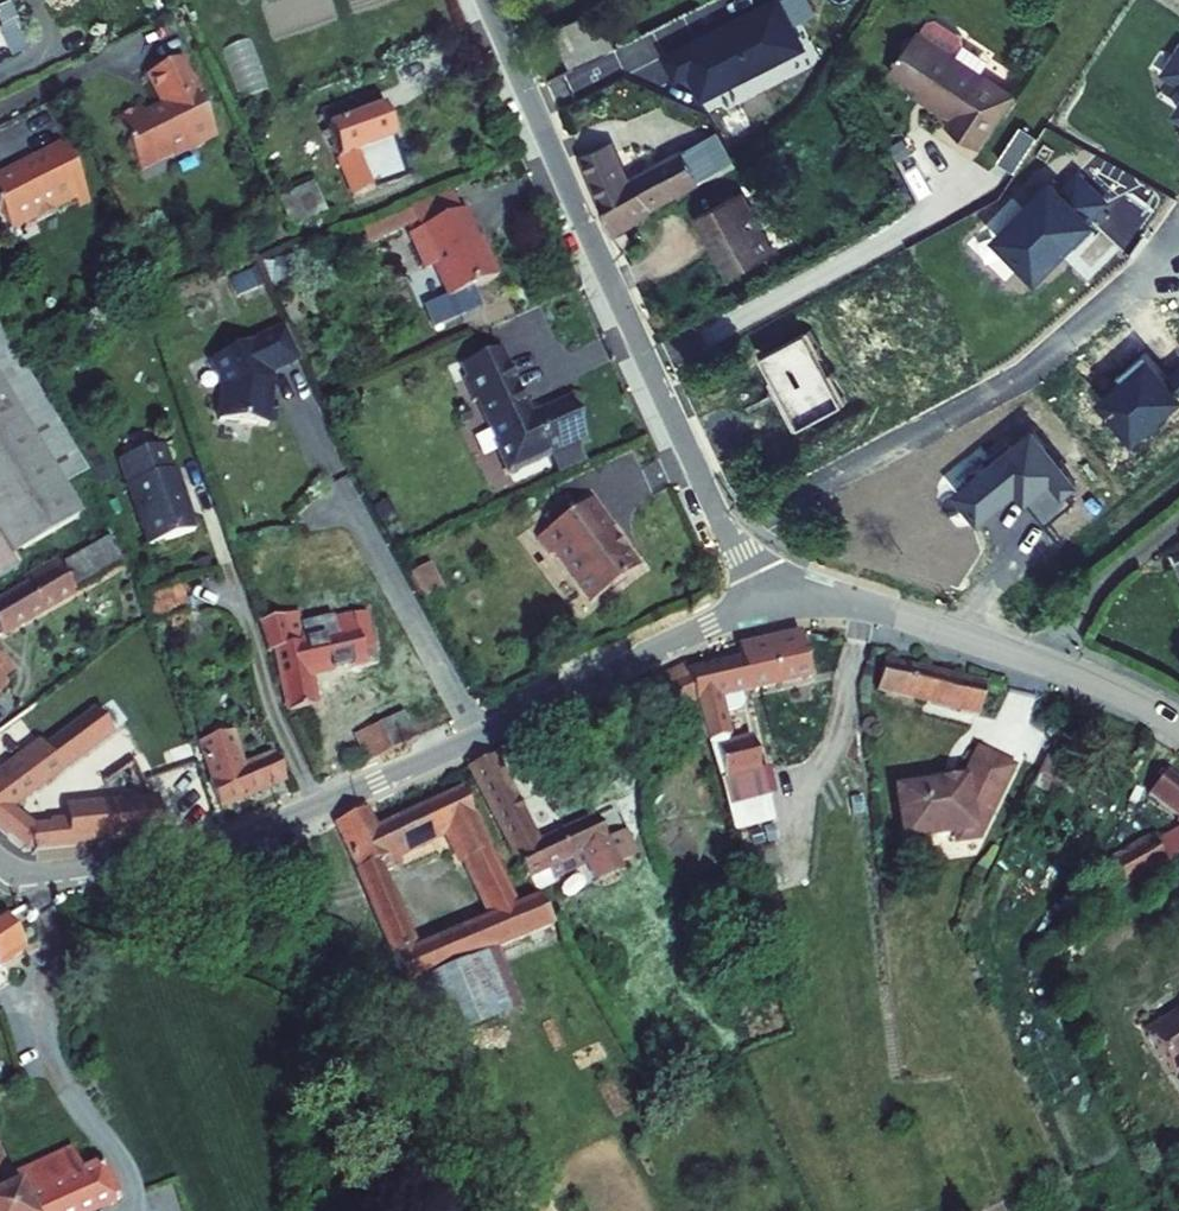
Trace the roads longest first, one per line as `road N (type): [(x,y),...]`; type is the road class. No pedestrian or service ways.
road 1 (residential): [(754,610),(239,839),(66,876),(26,875),(0,863)]
road 2 (residential): [(485,0),(754,610)]
road 3 (residential): [(754,610),(817,599),(860,605),(1065,669),(1178,724)]

